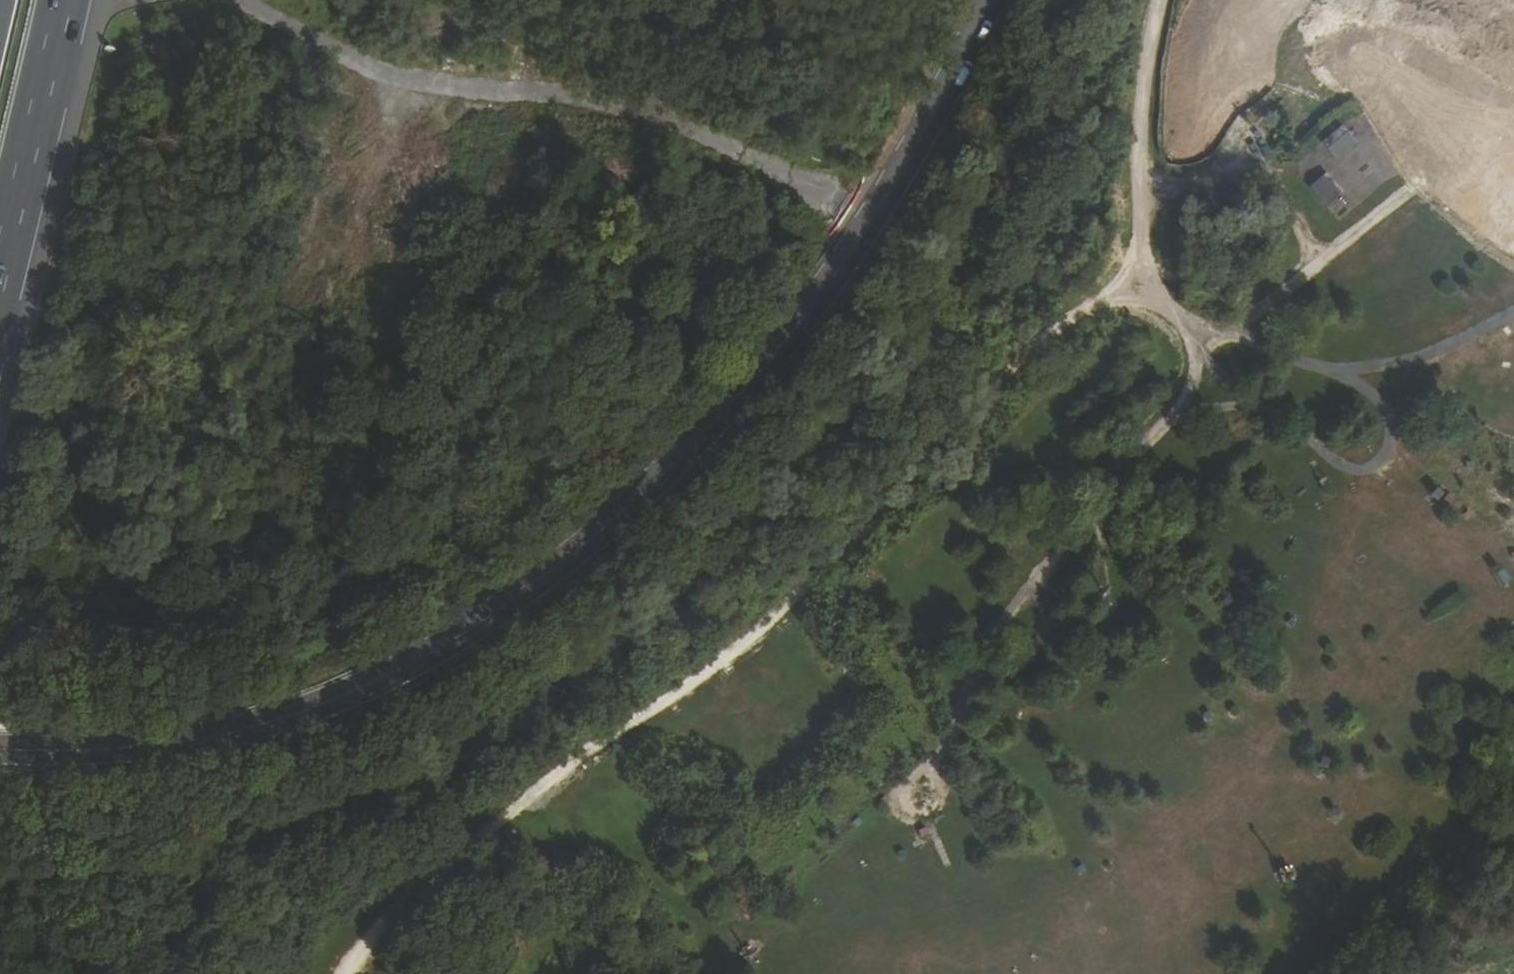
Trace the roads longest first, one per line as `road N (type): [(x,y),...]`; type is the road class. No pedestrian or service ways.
road 1 (tertiary): [(990,0),(868,224),(779,346),(689,451),(490,616),(413,663),(295,714),(168,746),(84,754),(0,749)]
road 2 (motorway): [(0,240),(60,0)]

